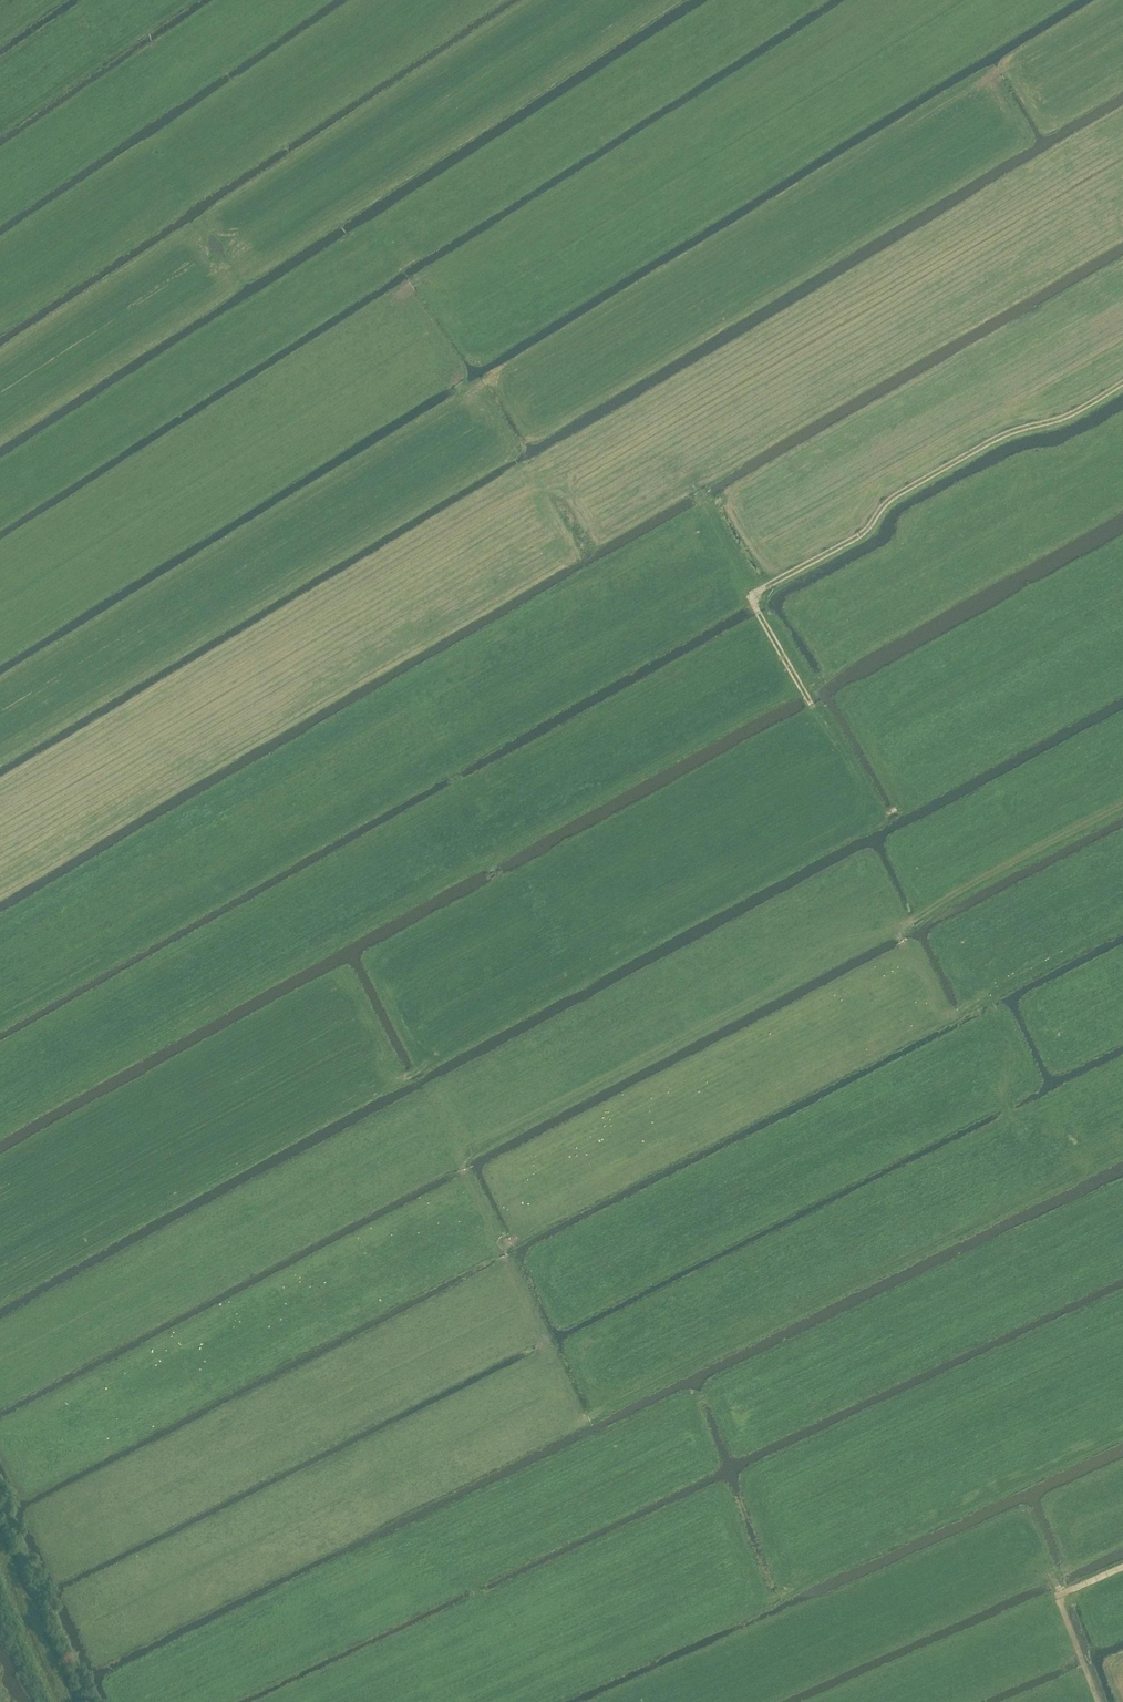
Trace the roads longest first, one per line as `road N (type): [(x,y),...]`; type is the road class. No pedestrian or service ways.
road 1 (track): [(1122,382),(894,496),(857,537),(751,595),(810,703)]
road 2 (track): [(1122,1566),(1061,1594),(1059,1602),(1098,1701)]

